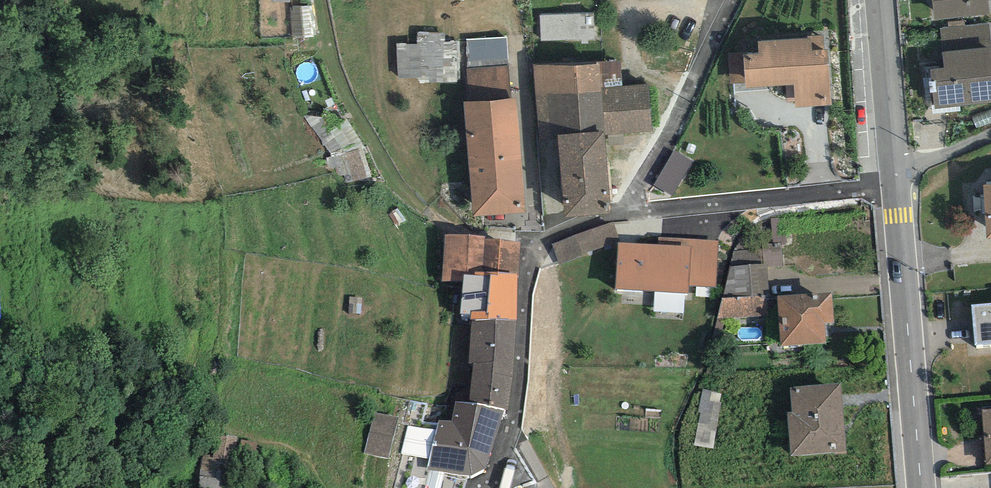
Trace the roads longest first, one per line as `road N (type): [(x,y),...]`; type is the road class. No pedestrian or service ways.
road 1 (tertiary): [(921,487),(896,185)]
road 2 (residential): [(619,215),(896,185)]
road 3 (residential): [(738,0),(619,215)]
road 4 (tertiary): [(894,167),(880,0)]

